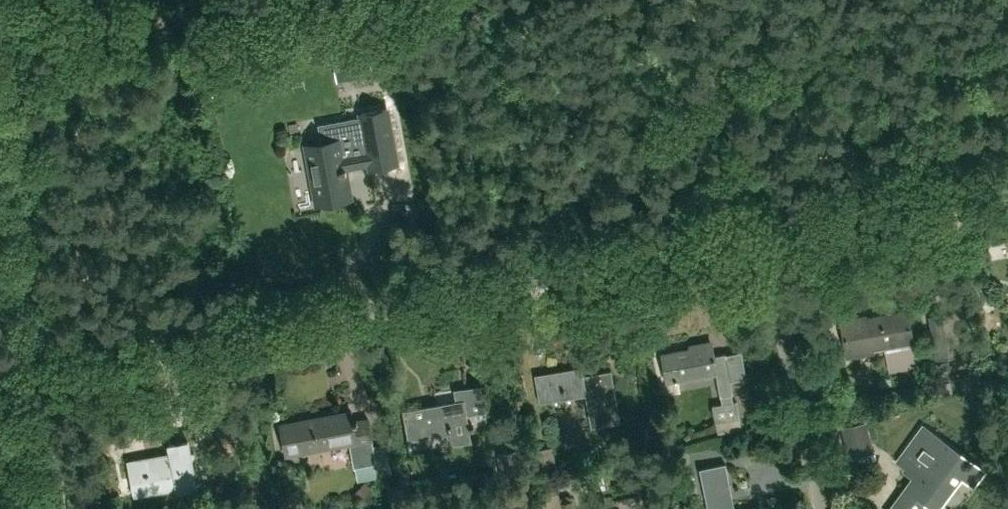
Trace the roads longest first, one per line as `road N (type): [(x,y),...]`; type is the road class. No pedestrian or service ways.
road 1 (unclassified): [(760,238),(43,368)]
road 2 (residential): [(12,0),(43,368)]
road 3 (residential): [(760,238),(823,508)]
road 4 (unclassified): [(1007,192),(760,238)]
road 5 (unclassified): [(53,508),(43,368)]

